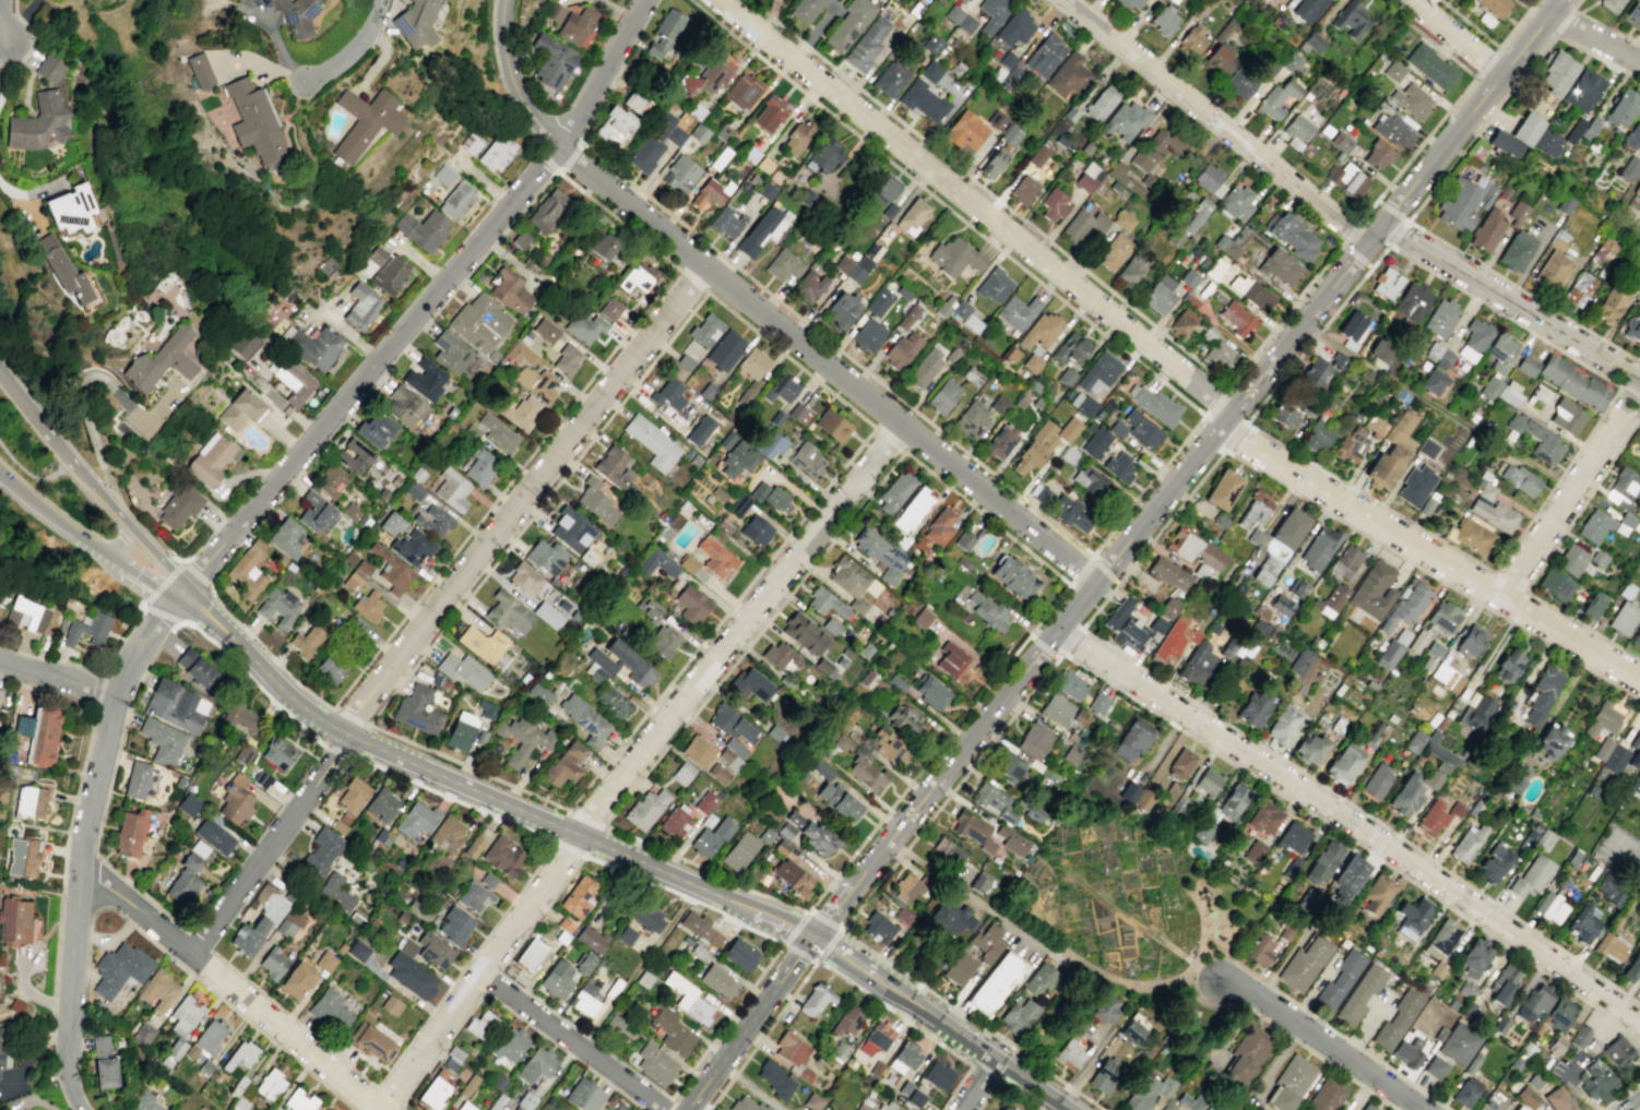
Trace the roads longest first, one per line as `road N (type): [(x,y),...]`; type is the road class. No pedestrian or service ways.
road 1 (residential): [(1639,679),(1244,437),(1211,398),(723,0)]
road 2 (tertiary): [(1563,0),(859,879)]
road 3 (residential): [(704,267),(355,711),(193,953)]
road 4 (tertiary): [(646,0),(562,143),(183,592)]
road 5 (residential): [(1639,1021),(1056,631)]
road 6 (tertiary): [(1097,581),(704,267),(562,143)]
road 7 (secondary): [(733,903),(342,736),(283,693),(183,592)]
road 8 (residential): [(902,426),(571,845)]
road 9 (tertiary): [(115,696),(87,813),(73,935),(66,1037),(69,1082),(82,1109)]
road 10 (residential): [(1377,231),(1351,231),(1064,0)]
road 11 (residential): [(571,845),(384,1109)]
road 12 (tertiary): [(1639,377),(1399,230),(1377,231)]
road 13 (residential): [(1639,391),(1504,595)]
road 14 (residential): [(1423,1109),(1222,981)]
road 15 (residential): [(664,1109),(479,971)]
road 16 (residential): [(379,1109),(205,962)]
road 17 (tertiary): [(812,936),(685,1109)]
road 18 (secondary): [(1068,1109),(906,1000)]
road 19 (tertiary): [(562,143),(519,87),(503,0)]
road 20 (residential): [(205,962),(79,871)]
road 21 (secondary): [(183,592),(82,476)]
road 22 (track): [(1184,956),(1063,870)]
road 23 (secondary): [(0,474),(108,553)]
road 24 (secondary): [(82,476),(0,371)]
road 25 (tertiary): [(183,592),(115,696)]
road 26 (tertiary): [(115,696),(0,661)]

